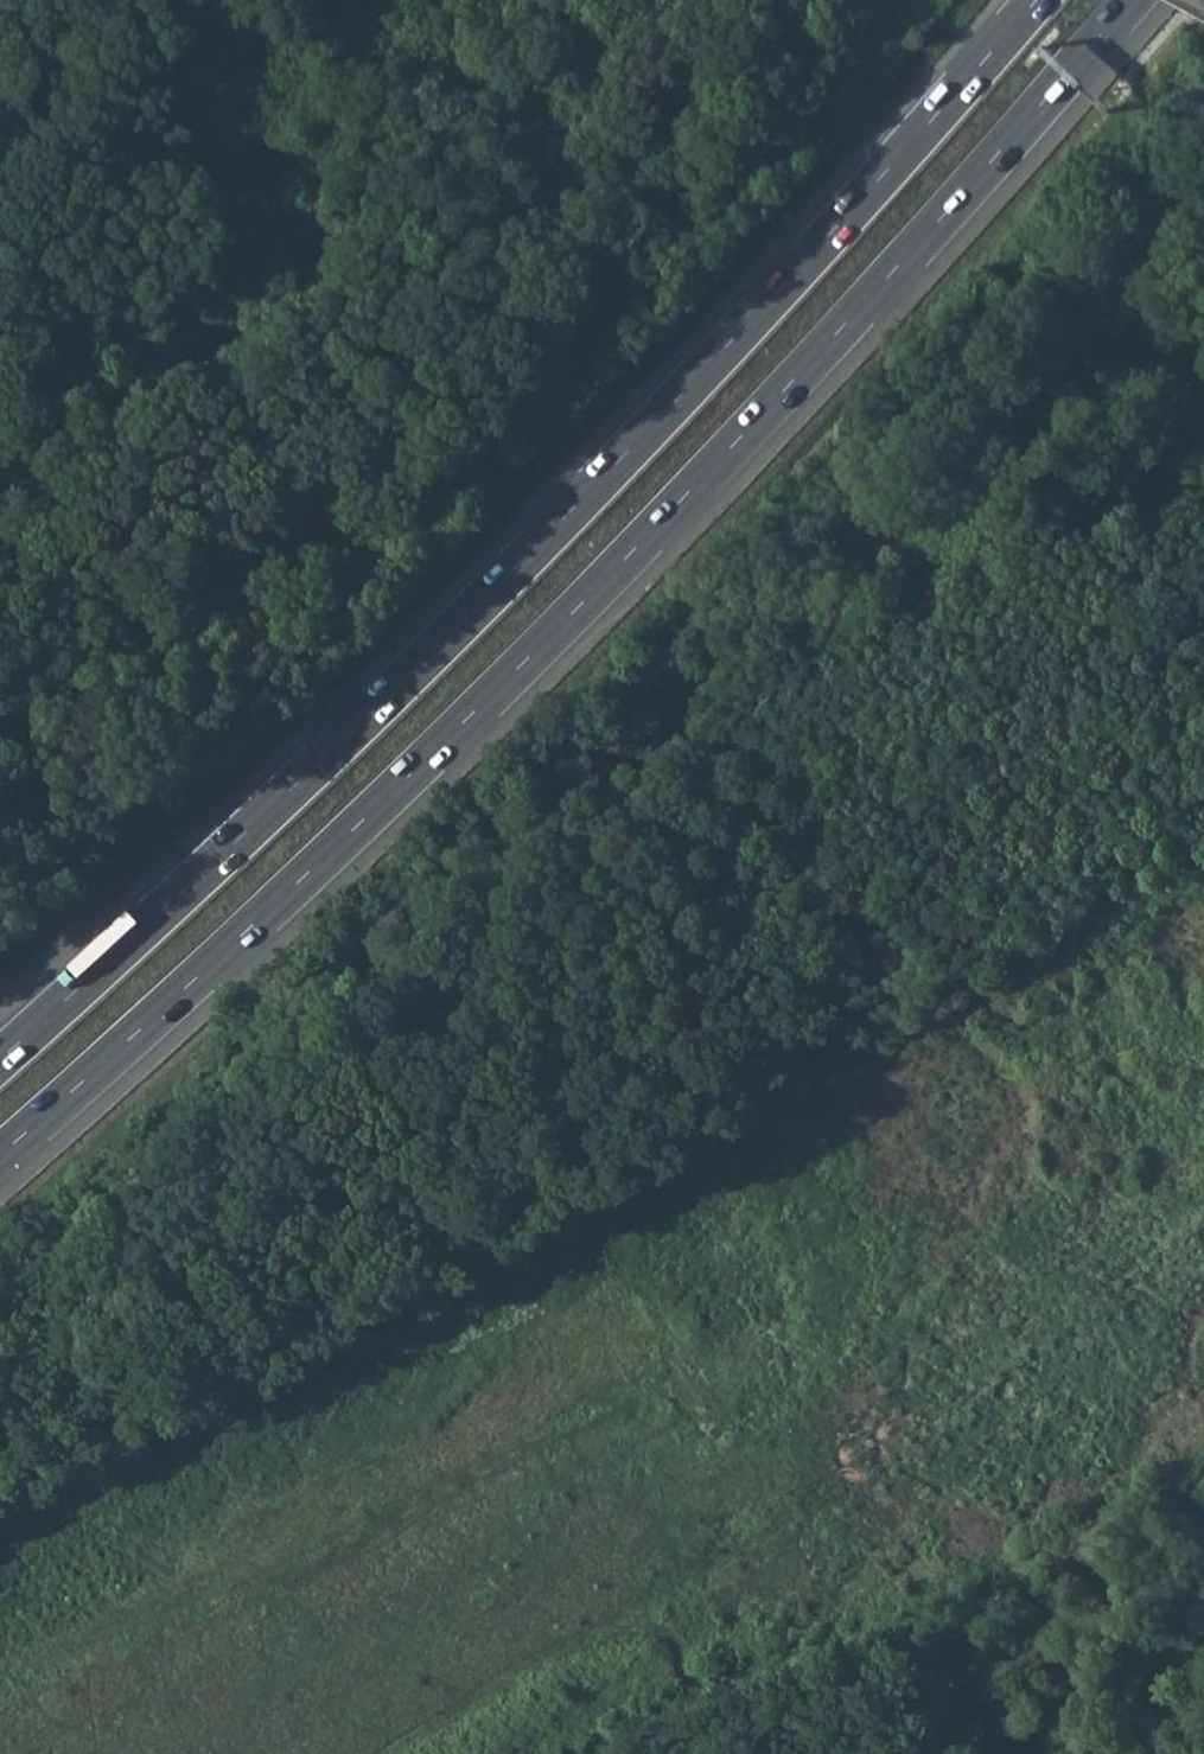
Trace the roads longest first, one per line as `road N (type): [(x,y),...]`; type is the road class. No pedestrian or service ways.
road 1 (trunk): [(0,1155),(243,935),(571,616),(886,282),(1129,0)]
road 2 (trunk): [(1037,0),(597,485),(325,758),(0,1061)]

